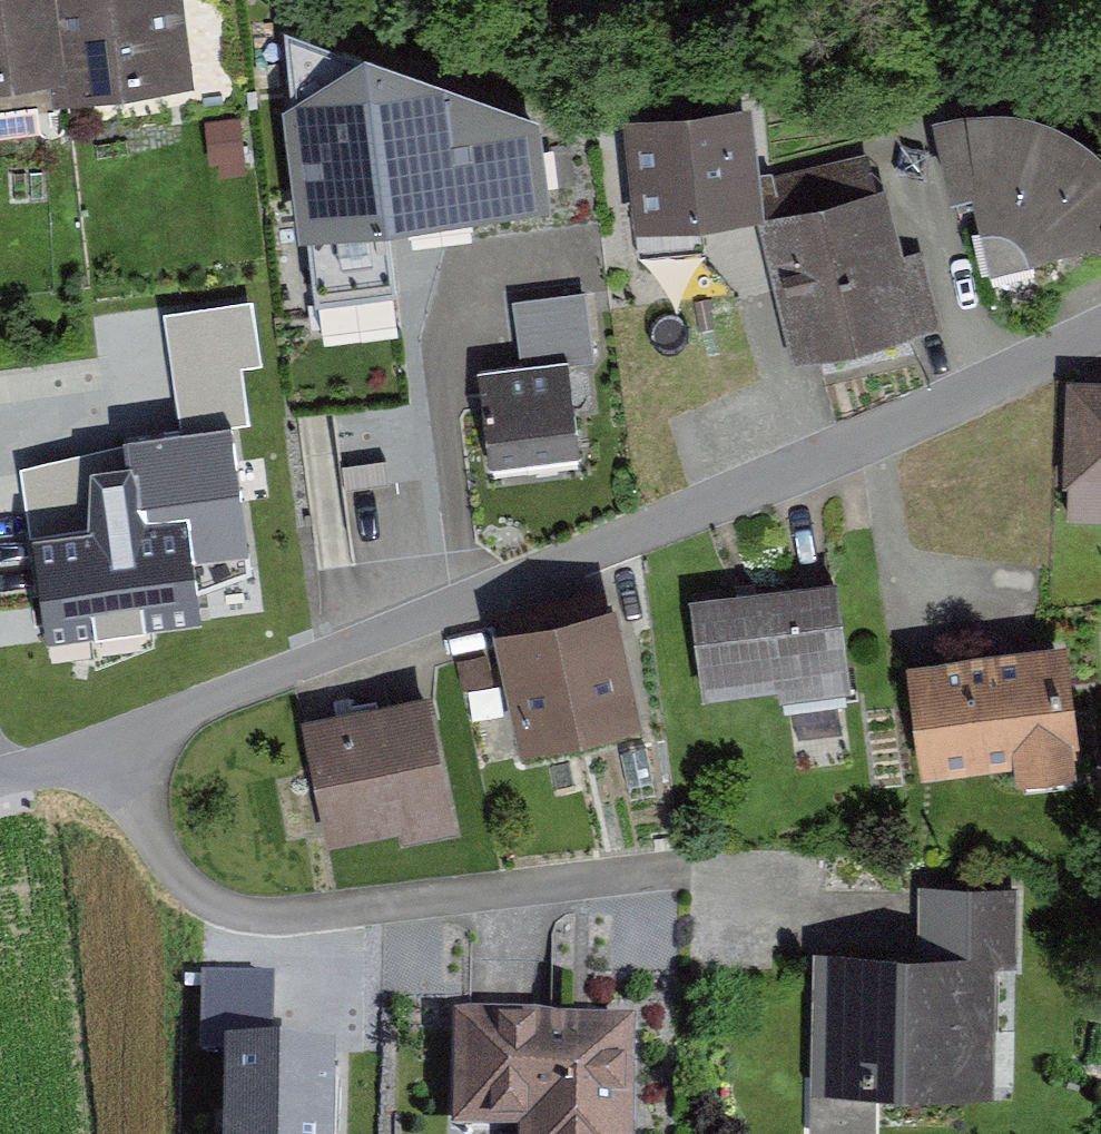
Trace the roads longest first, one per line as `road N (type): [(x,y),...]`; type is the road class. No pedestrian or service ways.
road 1 (residential): [(0,781),(114,744),(995,389),(1100,329)]

